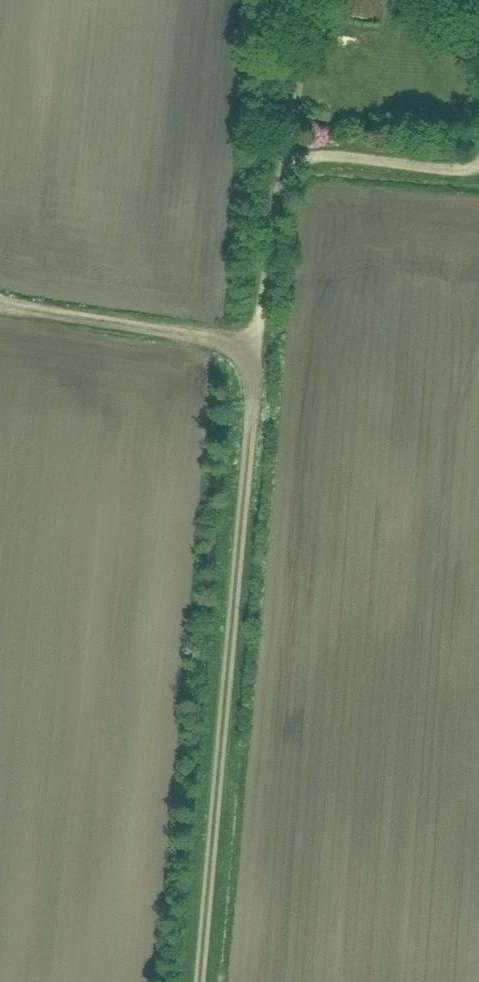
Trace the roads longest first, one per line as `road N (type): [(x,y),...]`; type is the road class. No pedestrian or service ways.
road 1 (track): [(200,981),(255,372),(217,341),(0,305)]

